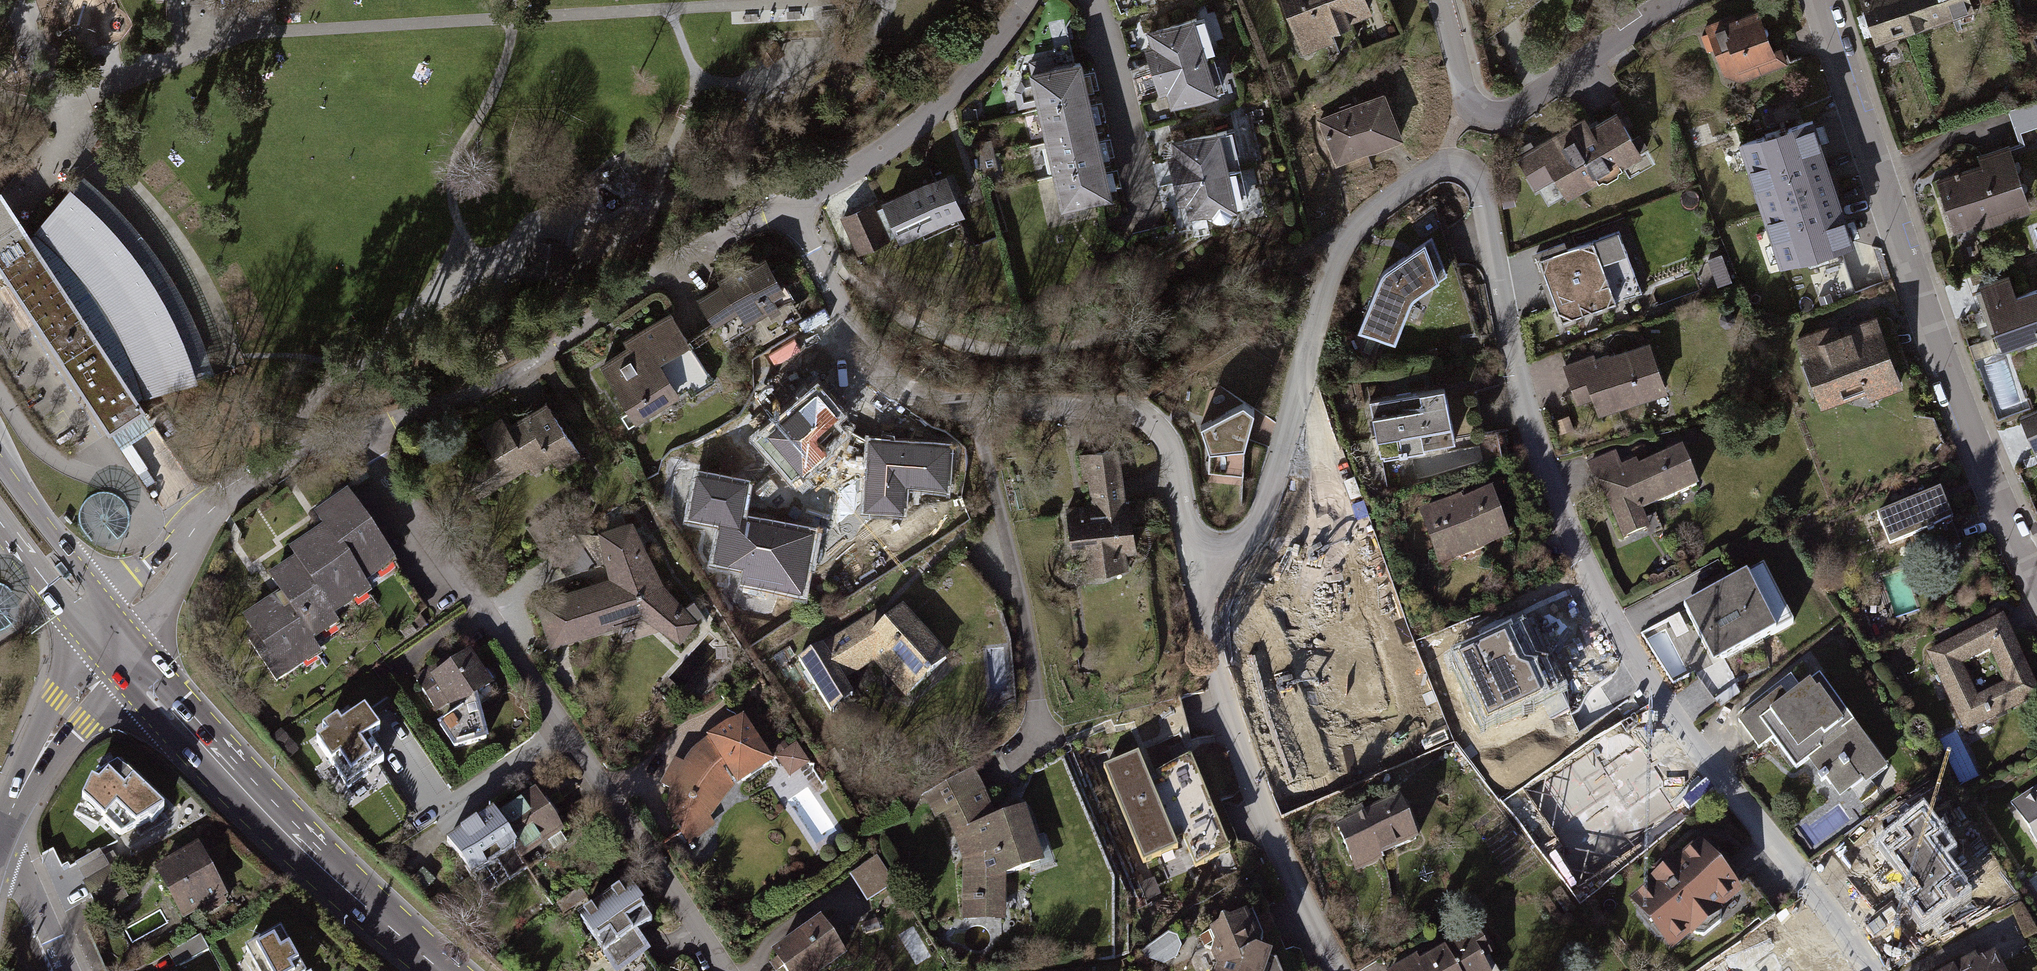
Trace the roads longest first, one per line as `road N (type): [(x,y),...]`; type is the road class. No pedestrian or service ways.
road 1 (residential): [(1447,164),(1476,192),(1516,379),(1589,571),(1669,713),(1815,891),(1866,970)]
road 2 (residential): [(356,432),(727,970)]
road 3 (residential): [(1194,565),(1171,461),(1145,420),(1110,407),(951,407),(911,395),(856,341),(787,205)]
road 4 (residential): [(2036,575),(1908,264),(1819,0)]
road 5 (residential): [(1447,164),(1365,219),(1332,267),(1259,521),(1236,548),(1194,565)]
road 6 (residential): [(787,205),(702,248),(492,383),(433,410),(356,432)]
road 7 (secondary): [(109,649),(232,781),(445,970)]
road 8 (residential): [(1337,970),(1239,748),(1194,565)]
road 9 (residential): [(1678,0),(1507,115),(1490,119),(1475,113),(1439,0)]
road 10 (residential): [(109,649),(217,502),(295,455),(356,432)]
road 11 (residential): [(787,205),(934,110),(1027,0)]
road 12 (residential): [(109,649),(24,786),(0,841)]
road 13 (secondary): [(109,649),(78,571),(0,463)]
road 14 (secondary): [(0,526),(109,649)]
road 15 (residential): [(0,861),(22,876),(65,970)]

